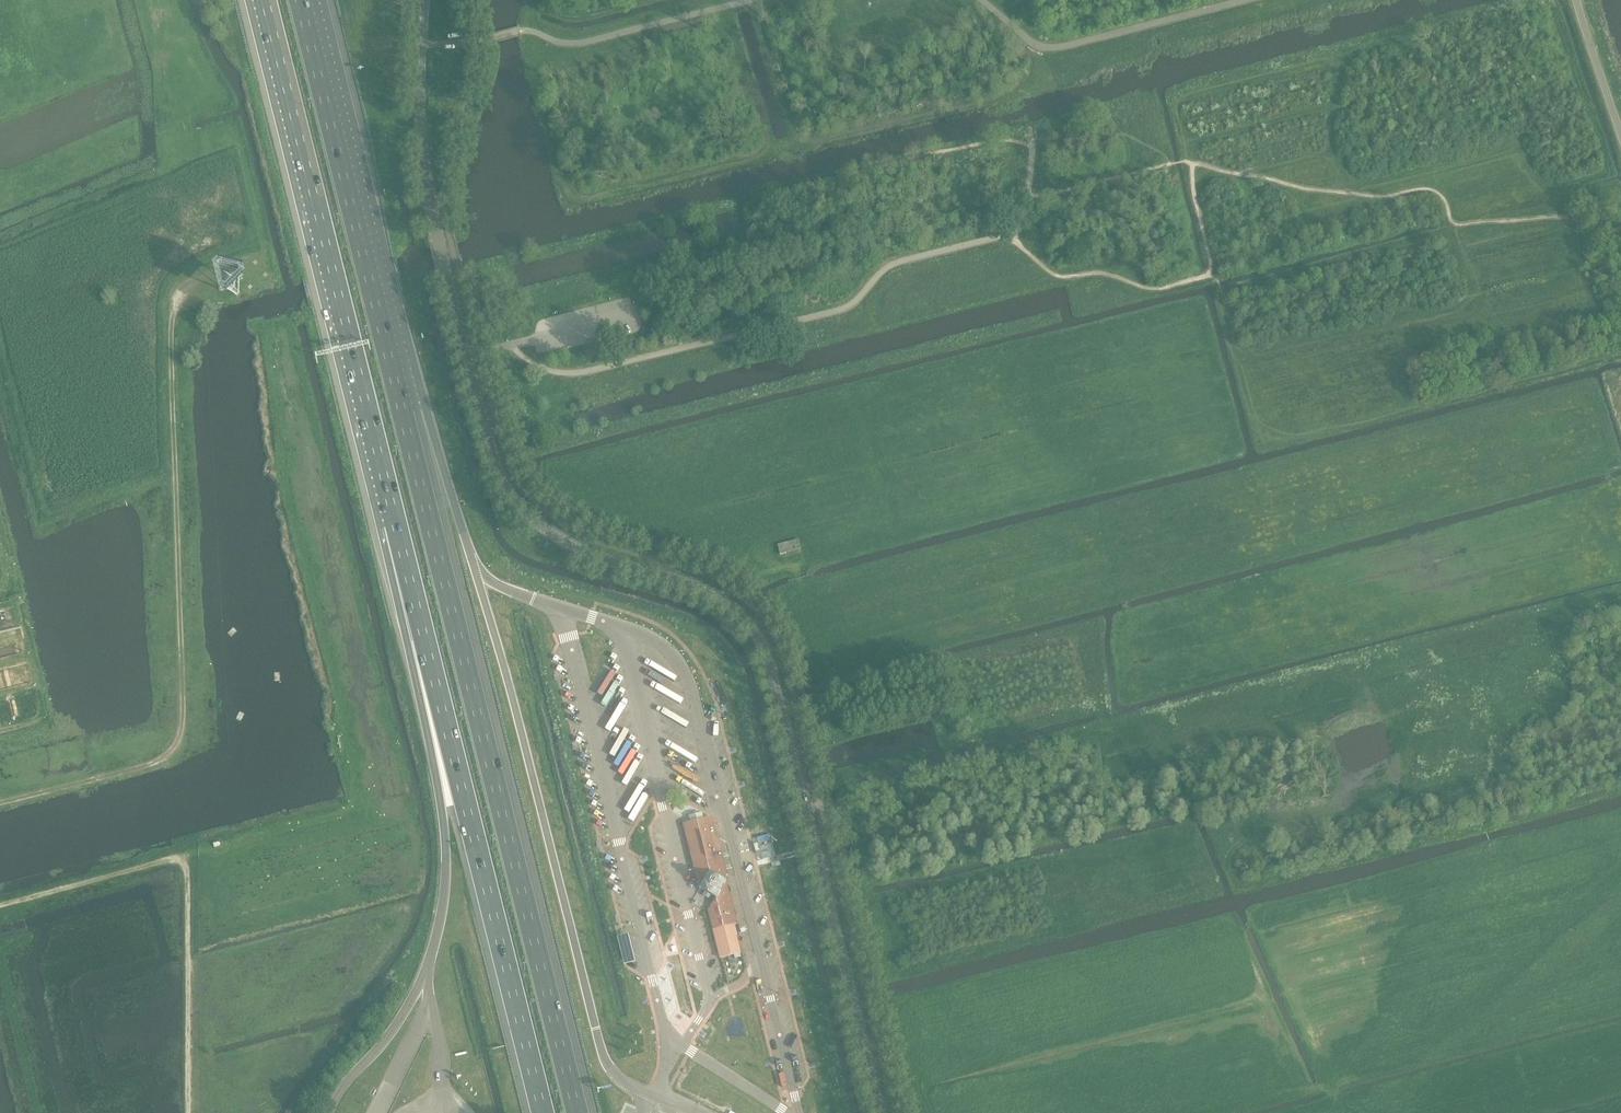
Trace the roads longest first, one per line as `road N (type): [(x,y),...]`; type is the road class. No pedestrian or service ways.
road 1 (unclassified): [(880,1112),(759,640),(706,593),(573,550),(523,503),(499,462),(433,212),(421,110),(424,0)]
road 2 (motorway): [(577,1112),(402,414)]
road 3 (track): [(0,805),(141,769),(174,744),(181,716),(168,337),(180,305),(201,294)]
road 4 (motorway): [(396,524),(543,1112)]
road 5 (motorway): [(265,0),(396,524)]
road 6 (motorway): [(396,524),(408,642),(445,842),(442,910),(428,968)]
road 7 (motorway): [(402,414),(299,0)]
road 8 (motorway): [(475,571),(455,509),(402,414)]

